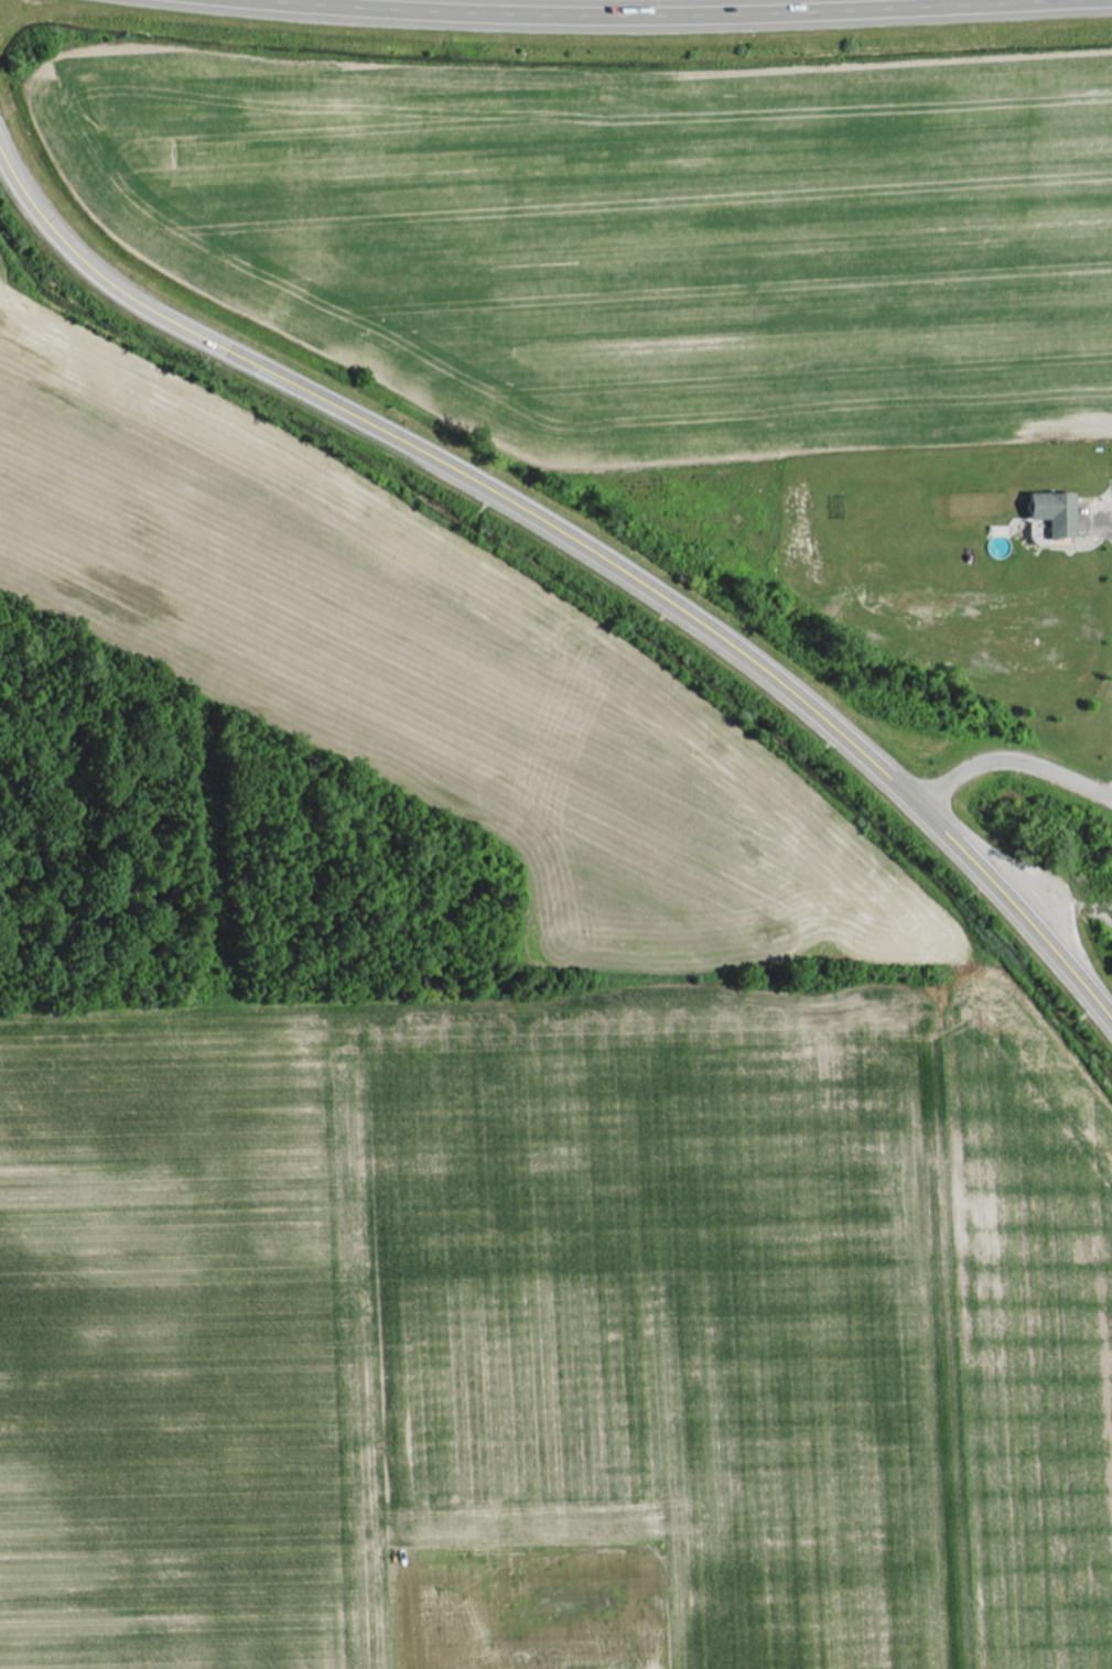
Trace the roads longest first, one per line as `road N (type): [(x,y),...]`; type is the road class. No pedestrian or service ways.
road 1 (secondary): [(1111,1022),(980,867),(841,733),(625,572),(452,469),(142,305),(90,267),(20,188),(0,142)]
road 2 (trunk): [(895,0),(645,15),(273,0)]
road 3 (residential): [(1111,794),(1012,754),(982,756),(921,805)]

